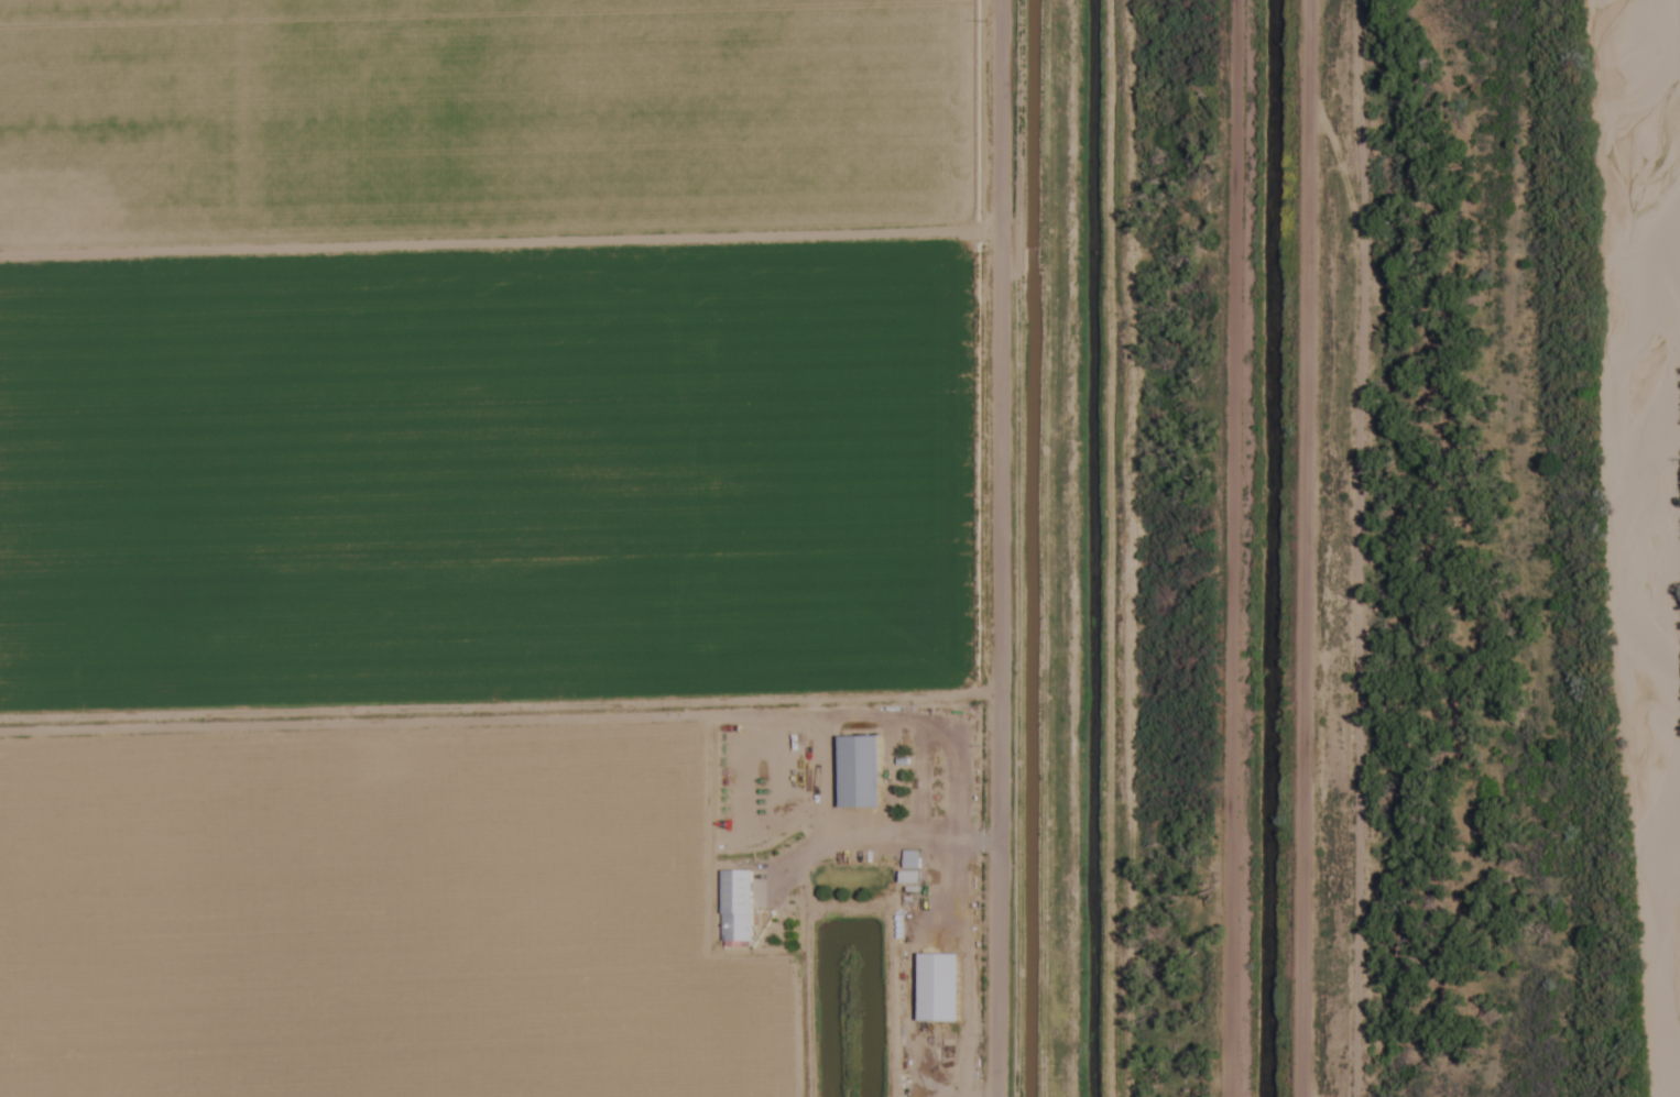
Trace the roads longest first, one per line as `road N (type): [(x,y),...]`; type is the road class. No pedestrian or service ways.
road 1 (residential): [(993,0),(989,1096)]
road 2 (track): [(1287,1096),(1286,0)]

